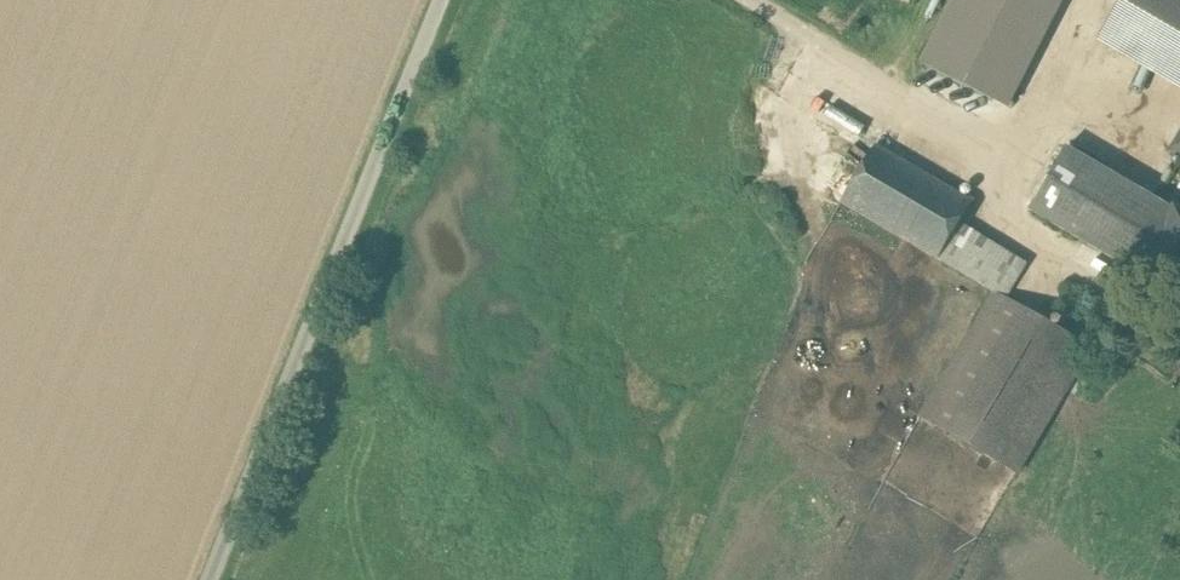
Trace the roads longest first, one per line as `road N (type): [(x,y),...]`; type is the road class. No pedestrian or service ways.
road 1 (track): [(445,0),(213,579)]
road 2 (track): [(909,80),(767,0)]

